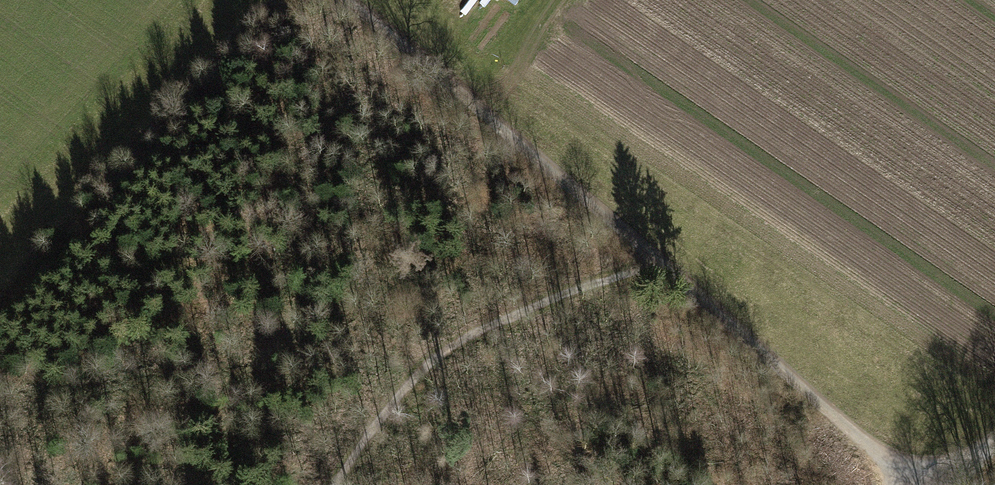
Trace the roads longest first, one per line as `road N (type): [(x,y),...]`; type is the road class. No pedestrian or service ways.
road 1 (track): [(347,0),(918,484)]
road 2 (track): [(655,263),(482,332),(438,358),(338,484)]

